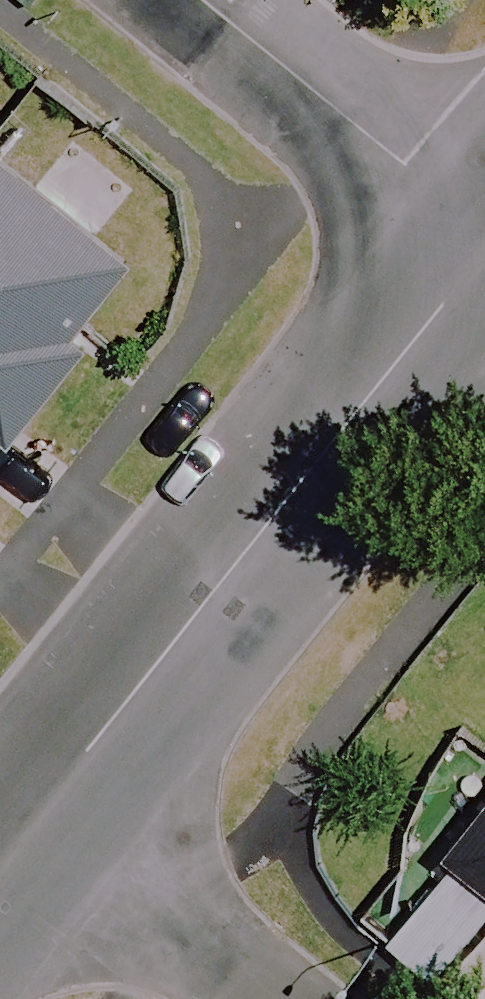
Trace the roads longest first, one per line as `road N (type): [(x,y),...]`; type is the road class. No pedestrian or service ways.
road 1 (unclassified): [(33,824),(484,257)]
road 2 (residential): [(484,228),(204,0)]
road 3 (residential): [(257,998),(33,824)]

